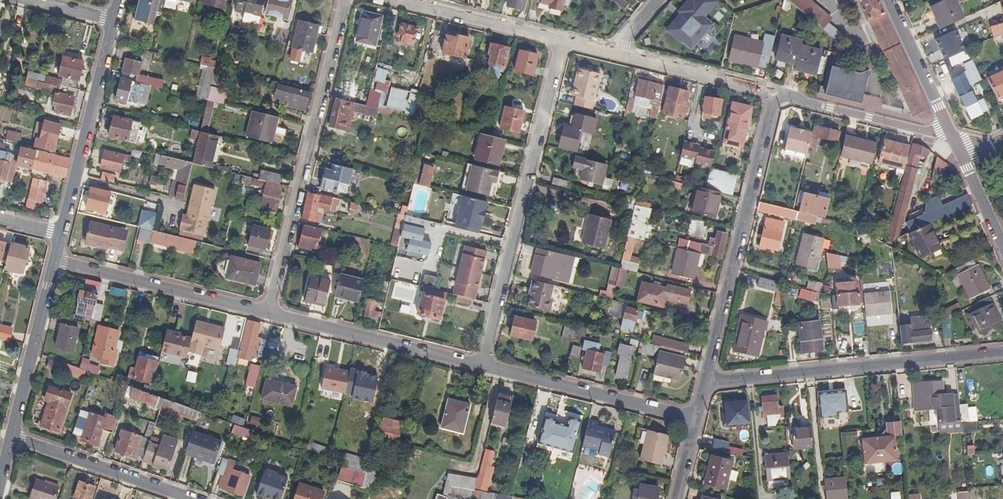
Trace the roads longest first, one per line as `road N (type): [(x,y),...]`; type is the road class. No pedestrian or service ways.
road 1 (residential): [(483,368),(563,41)]
road 2 (residential): [(345,0),(269,314)]
road 3 (residential): [(1002,352),(705,382)]
road 4 (residential): [(705,382),(775,94)]
road 5 (residential): [(269,314),(54,258)]
road 6 (residential): [(113,20),(60,235)]
road 7 (residential): [(483,368),(269,314)]
road 8 (residential): [(695,418),(483,368)]
road 9 (residential): [(54,258),(11,441)]
road 10 (residential): [(11,441),(189,498)]
road 11 (unclassified): [(775,94),(929,132),(949,128)]
road 12 (residential): [(396,0),(563,41)]
road 13 (residential): [(615,54),(775,94)]
road 14 (residential): [(949,128),(889,0)]

